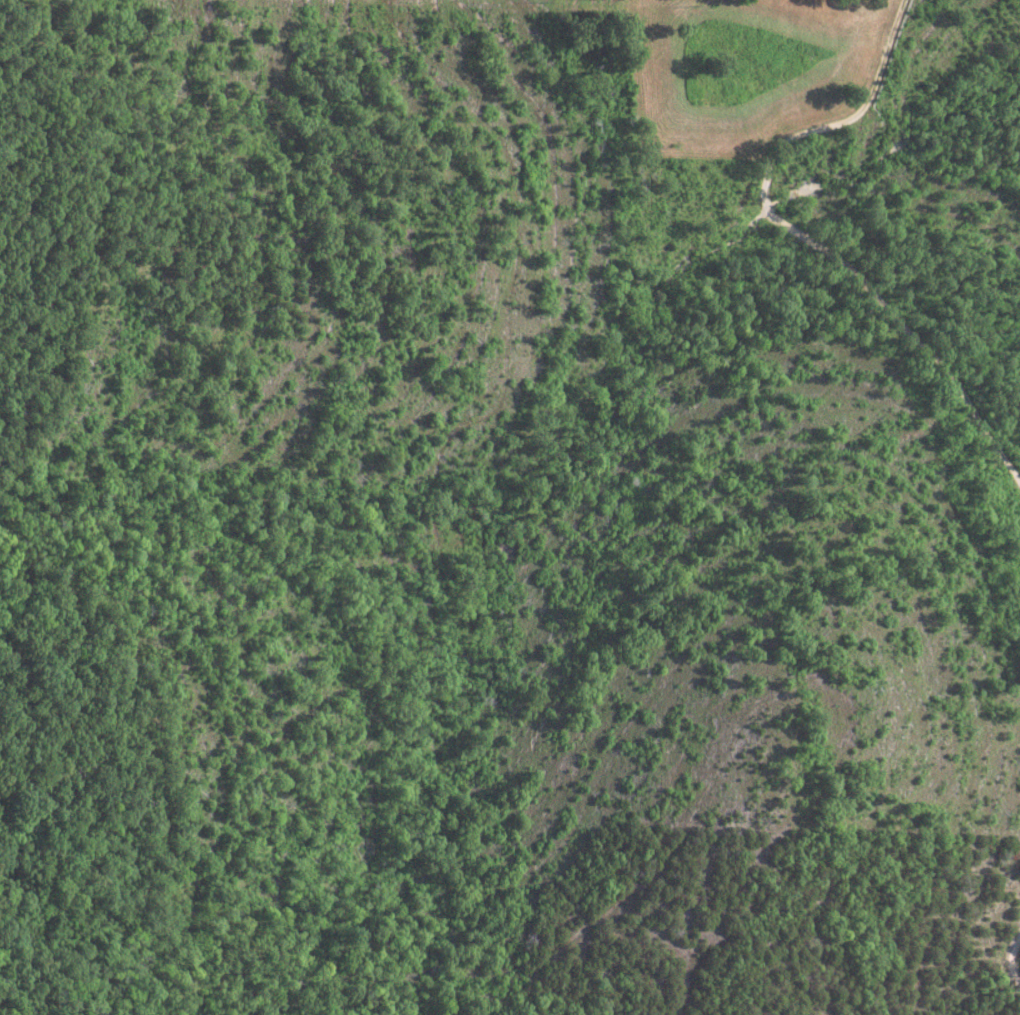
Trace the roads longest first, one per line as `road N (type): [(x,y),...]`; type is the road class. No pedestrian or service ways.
road 1 (residential): [(1019,478),(944,366),(828,254)]

